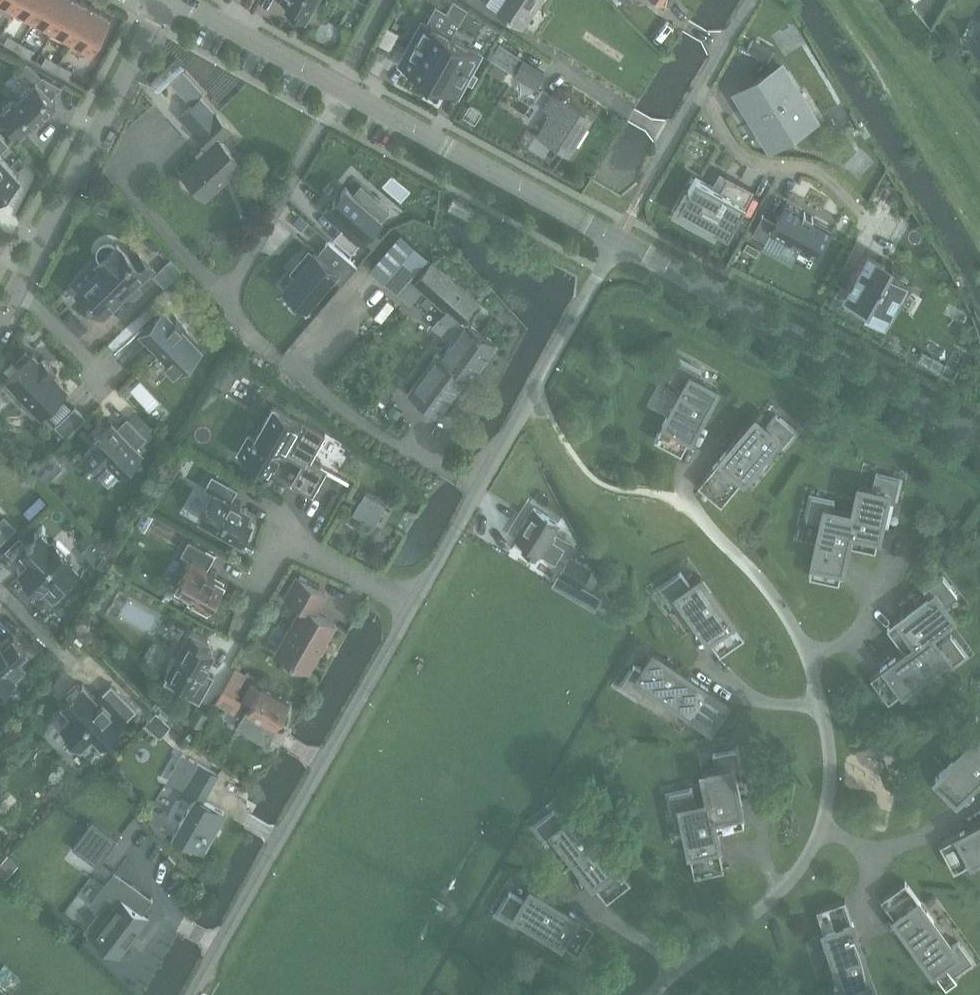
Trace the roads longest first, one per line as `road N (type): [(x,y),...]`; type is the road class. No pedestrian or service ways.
road 1 (residential): [(650,994),(679,965),(765,908),(802,866),(820,835),(826,789),(826,736),(804,648),(774,600),(689,503),(685,487),(707,442)]
road 2 (residential): [(481,486),(397,448),(254,344),(225,307),(338,91)]
road 3 (residential): [(199,994),(414,607)]
road 4 (residential): [(616,243),(979,441)]
road 5 (residential): [(0,323),(166,0)]
road 6 (residential): [(616,243),(338,91)]
road 7 (residential): [(414,607),(281,543),(224,663)]
road 8 (residential): [(481,486),(616,243)]
road 9 (residential): [(858,206),(818,171),(742,157),(702,89)]
road 10 (residential): [(338,91),(173,0)]
road 11 (residential): [(414,607),(481,486)]

